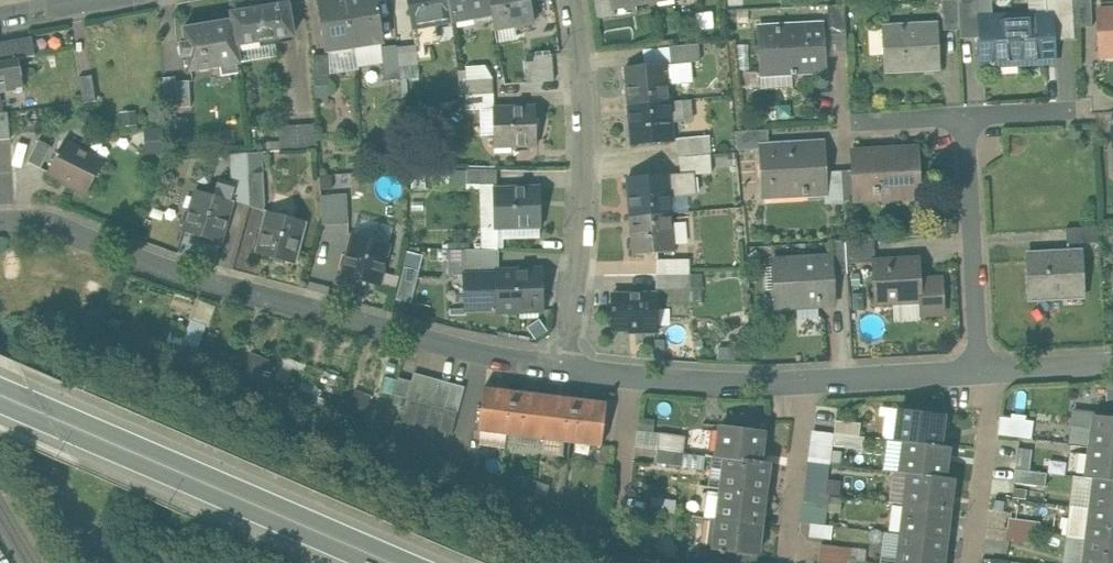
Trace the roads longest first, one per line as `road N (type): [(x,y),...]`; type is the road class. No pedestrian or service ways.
road 1 (residential): [(0,219),(38,220),(130,256),(565,367)]
road 2 (secondary): [(385,562),(0,401)]
road 3 (residential): [(565,367),(592,163),(575,0)]
road 4 (residential): [(987,368),(969,120)]
road 5 (residential): [(565,367),(806,382)]
road 6 (residential): [(0,393),(104,562)]
road 7 (residential): [(973,562),(987,368)]
road 8 (residential): [(806,382),(987,368)]
road 9 (residential): [(806,382),(786,562)]
road 10 (residential): [(987,368),(1112,361)]

